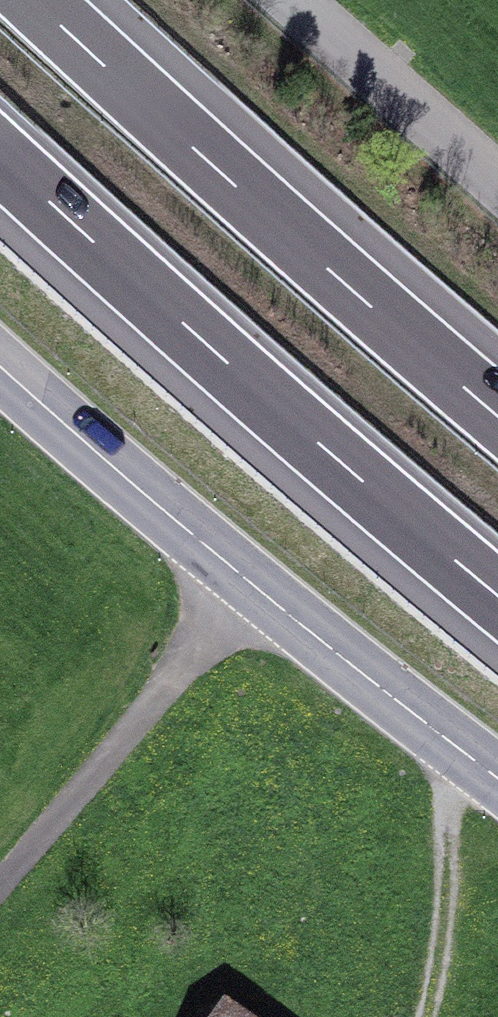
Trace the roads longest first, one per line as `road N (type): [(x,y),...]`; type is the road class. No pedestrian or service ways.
road 1 (motorway): [(0,160),(497,596)]
road 2 (primary): [(0,368),(113,470),(497,778)]
road 3 (motorway): [(497,418),(37,0)]
road 4 (track): [(448,740),(450,889),(420,1016)]
road 5 (unclassified): [(497,183),(295,0)]

